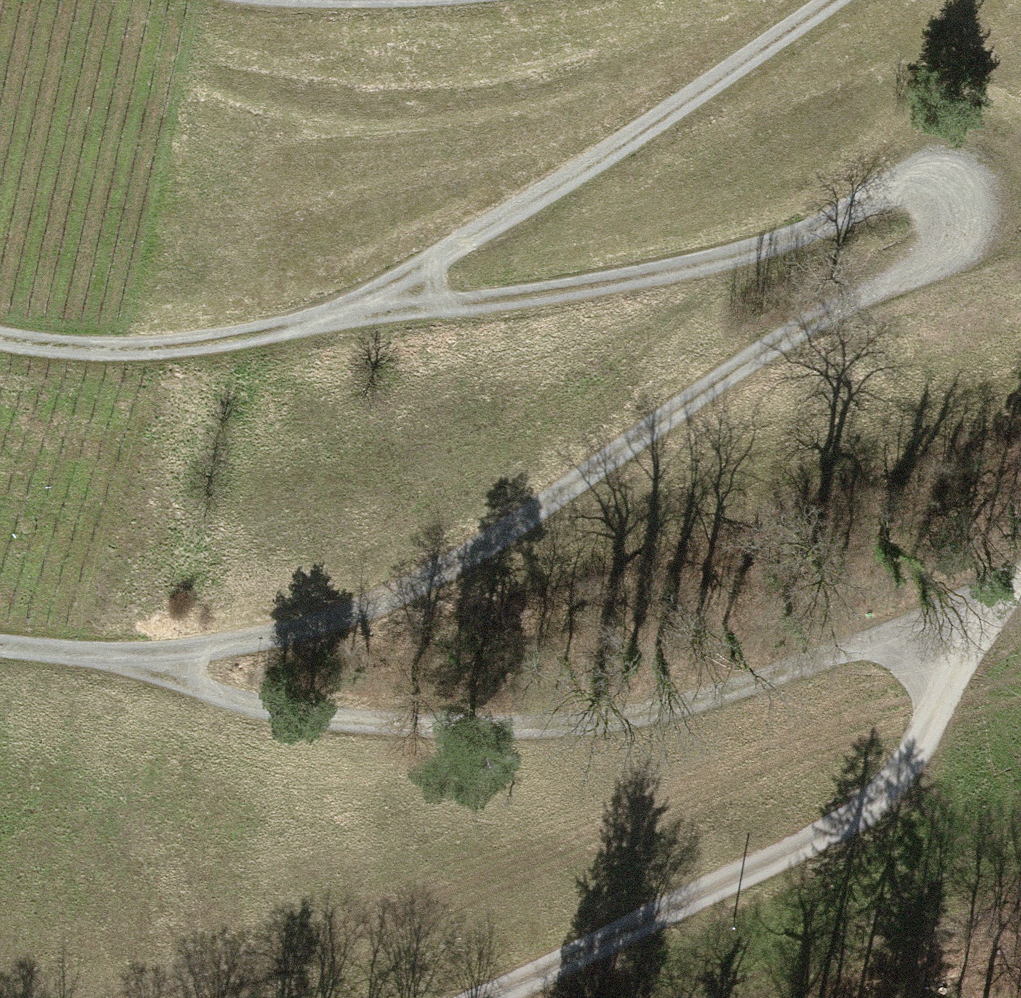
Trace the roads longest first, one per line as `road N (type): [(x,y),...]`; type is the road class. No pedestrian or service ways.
road 1 (track): [(149,660),(283,635),(395,598),(787,335),(978,235),(1000,189),(994,168),(949,153),(800,235),(705,264),(345,317)]
road 2 (track): [(149,660),(221,693),(350,718),(529,727),(641,713),(805,660),(946,631)]
road 3 (track): [(474,997),(836,832),(910,762),(946,631)]
road 4 (track): [(827,0),(636,133),(345,317)]
road 5 (track): [(345,317),(171,347),(51,348),(0,339)]
road 6 (track): [(0,644),(149,660)]

